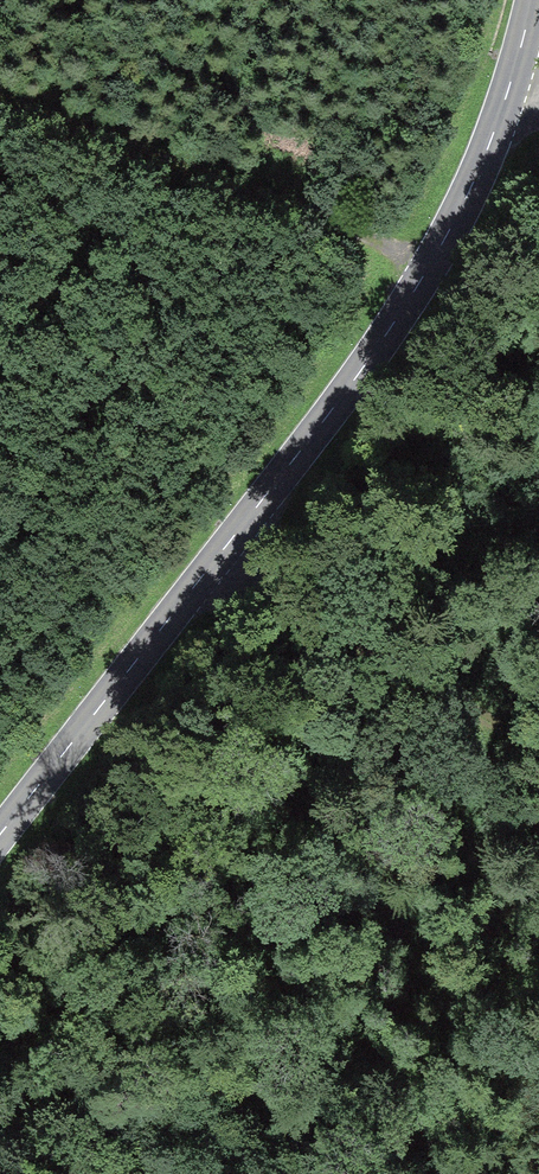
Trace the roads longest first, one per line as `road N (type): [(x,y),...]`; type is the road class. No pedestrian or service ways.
road 1 (primary): [(0,835),(344,391),(431,266),(480,168),(531,0)]
road 2 (track): [(0,105),(431,266)]
road 3 (track): [(538,755),(312,622),(219,555)]

